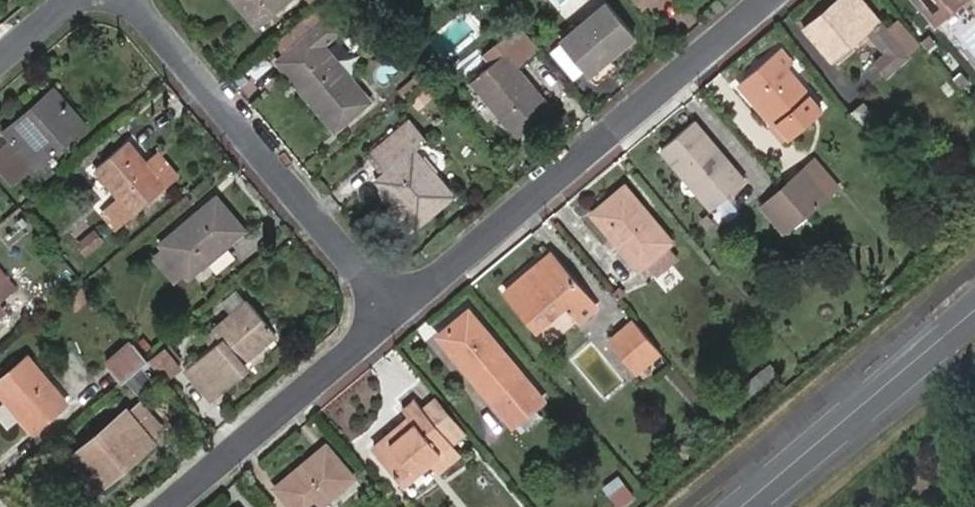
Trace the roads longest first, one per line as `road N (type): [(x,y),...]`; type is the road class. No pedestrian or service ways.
road 1 (residential): [(398,313),(765,0)]
road 2 (residential): [(133,0),(398,313)]
road 3 (primary): [(974,311),(743,506)]
road 4 (residential): [(167,506),(398,313)]

